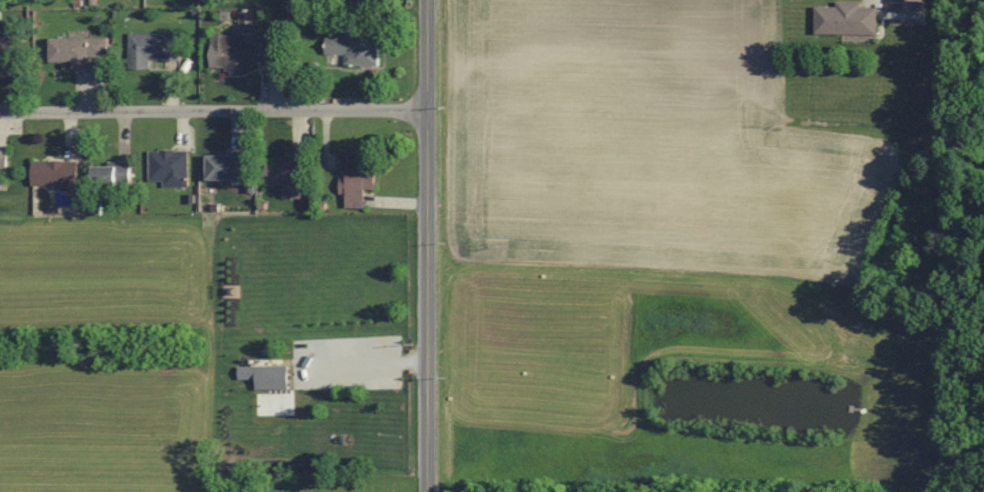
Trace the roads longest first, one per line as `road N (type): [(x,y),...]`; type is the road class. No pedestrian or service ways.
road 1 (residential): [(427,110),(0,111)]
road 2 (residential): [(427,491),(427,110)]

